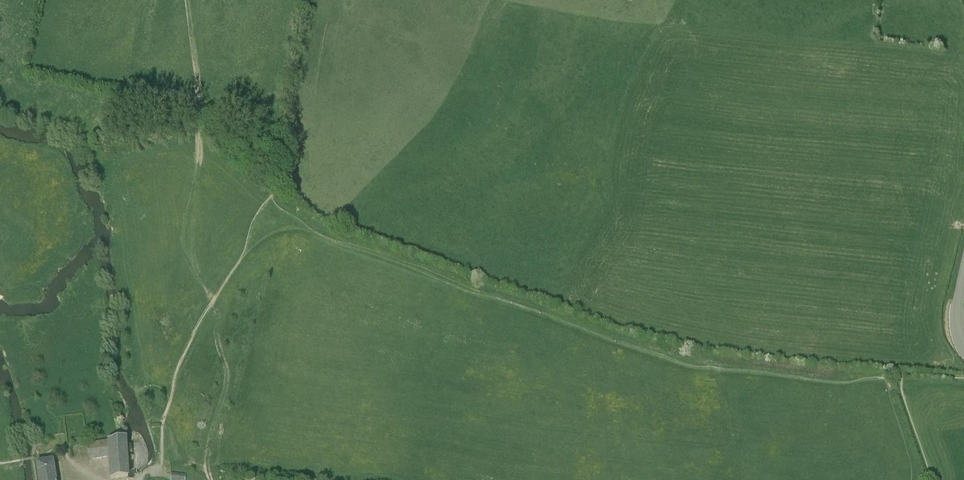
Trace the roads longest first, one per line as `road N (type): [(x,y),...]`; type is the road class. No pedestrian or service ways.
road 1 (track): [(211,479),(207,458),(226,371),(219,314),(194,250),(200,77),(187,0)]

